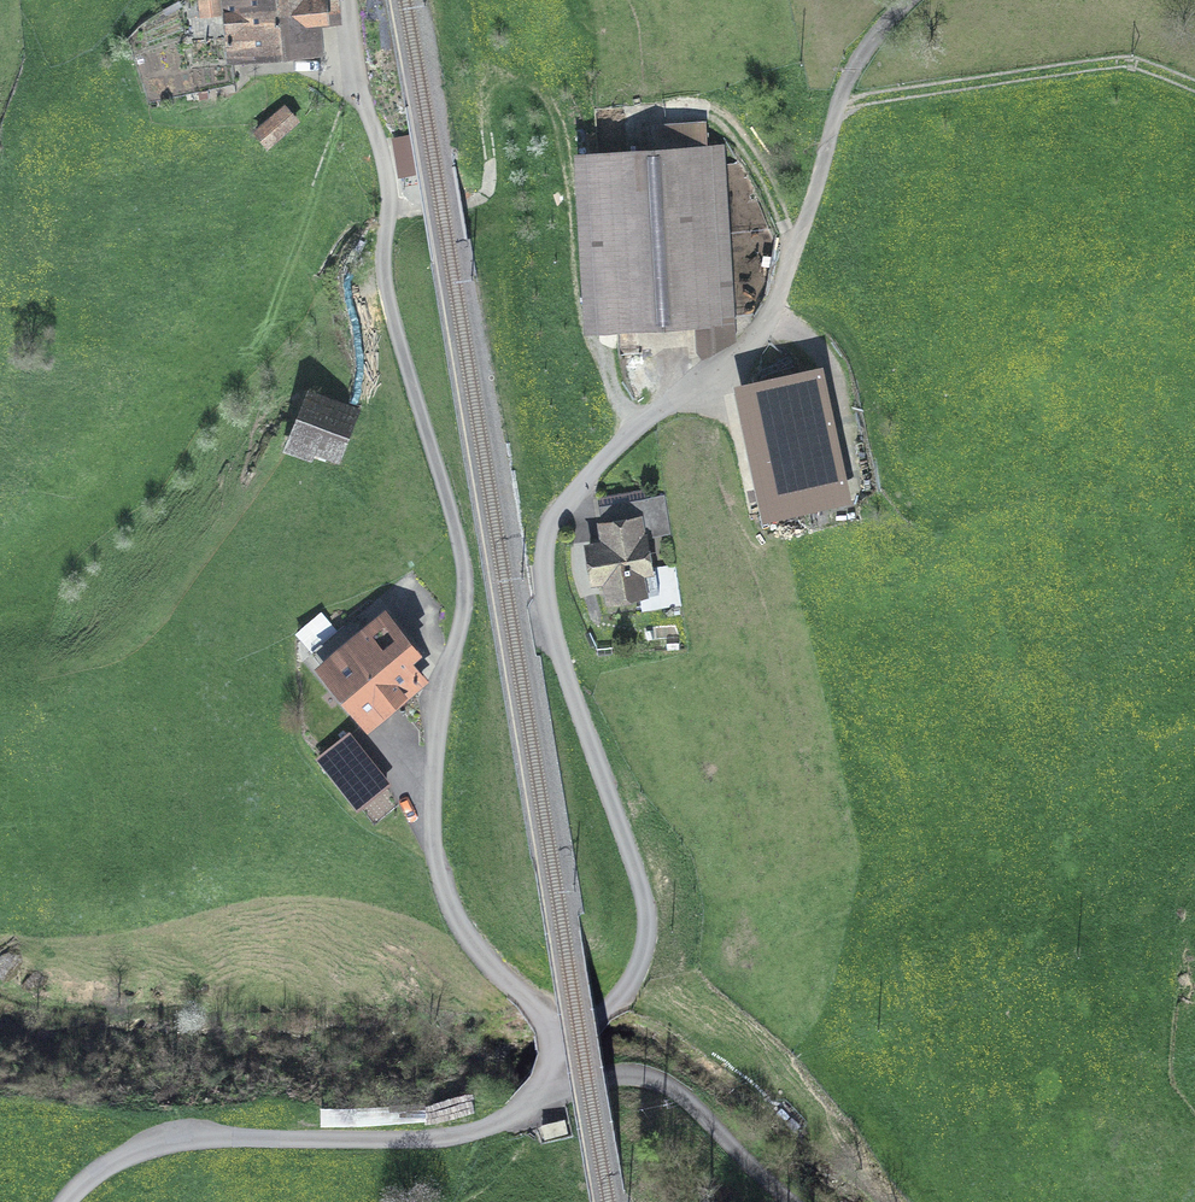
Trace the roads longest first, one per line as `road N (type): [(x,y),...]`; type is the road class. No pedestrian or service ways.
road 1 (track): [(75,1201),(88,1186),(156,1149),(291,1139),(465,1142),(522,1122),(612,1014),(650,951),(655,888),(562,630),(551,558),(574,504),(683,396),(781,327),(937,0)]
road 2 (track): [(794,1201),(674,1089),(615,1085),(569,1060),(465,943),(447,904),(434,806),(468,607),(466,569),(391,291),(388,244),(400,209),(358,95),(349,0)]
road 3 (track): [(1194,91),(1139,67),(882,106)]
road 4 (track): [(400,209),(494,199),(500,168)]

